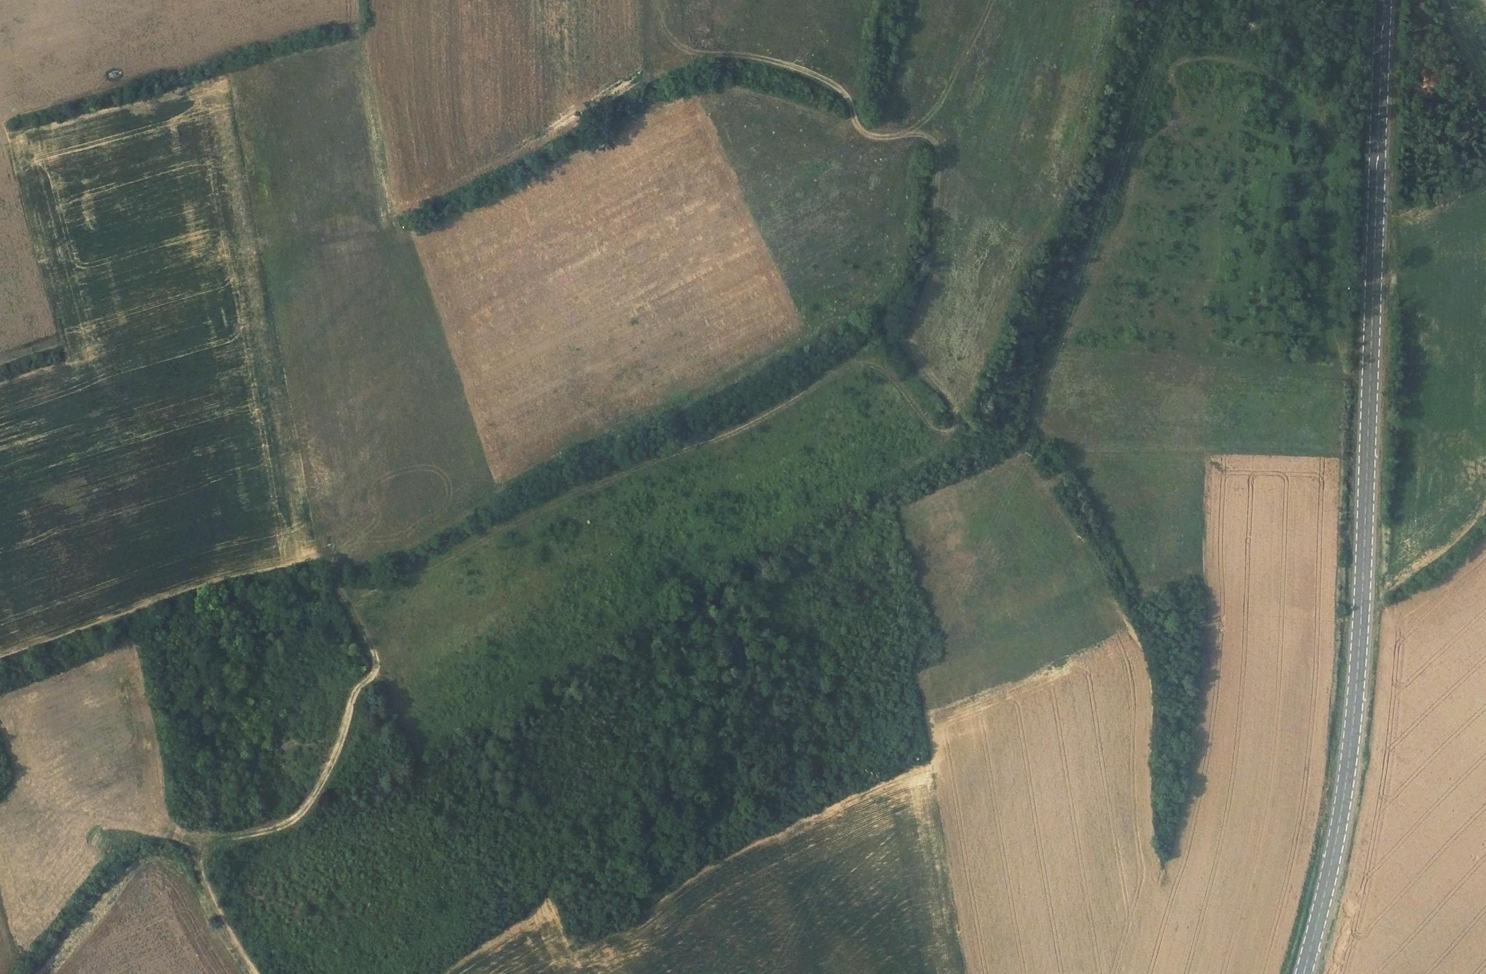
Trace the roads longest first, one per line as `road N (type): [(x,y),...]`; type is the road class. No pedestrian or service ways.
road 1 (track): [(346,602),(560,500),(750,425),(845,366),(880,367),(933,429),(950,434),(956,427),(956,409),(909,342),(935,240),(936,146),(923,136),(861,131),(841,88),(809,71),(676,43),(652,0)]
road 2 (primary): [(1387,0),(1358,675),(1346,791),(1305,973)]
road 3 (track): [(255,973),(197,854),(203,840),(285,825),(310,801),(334,759),(354,694),(376,658),(334,575)]

